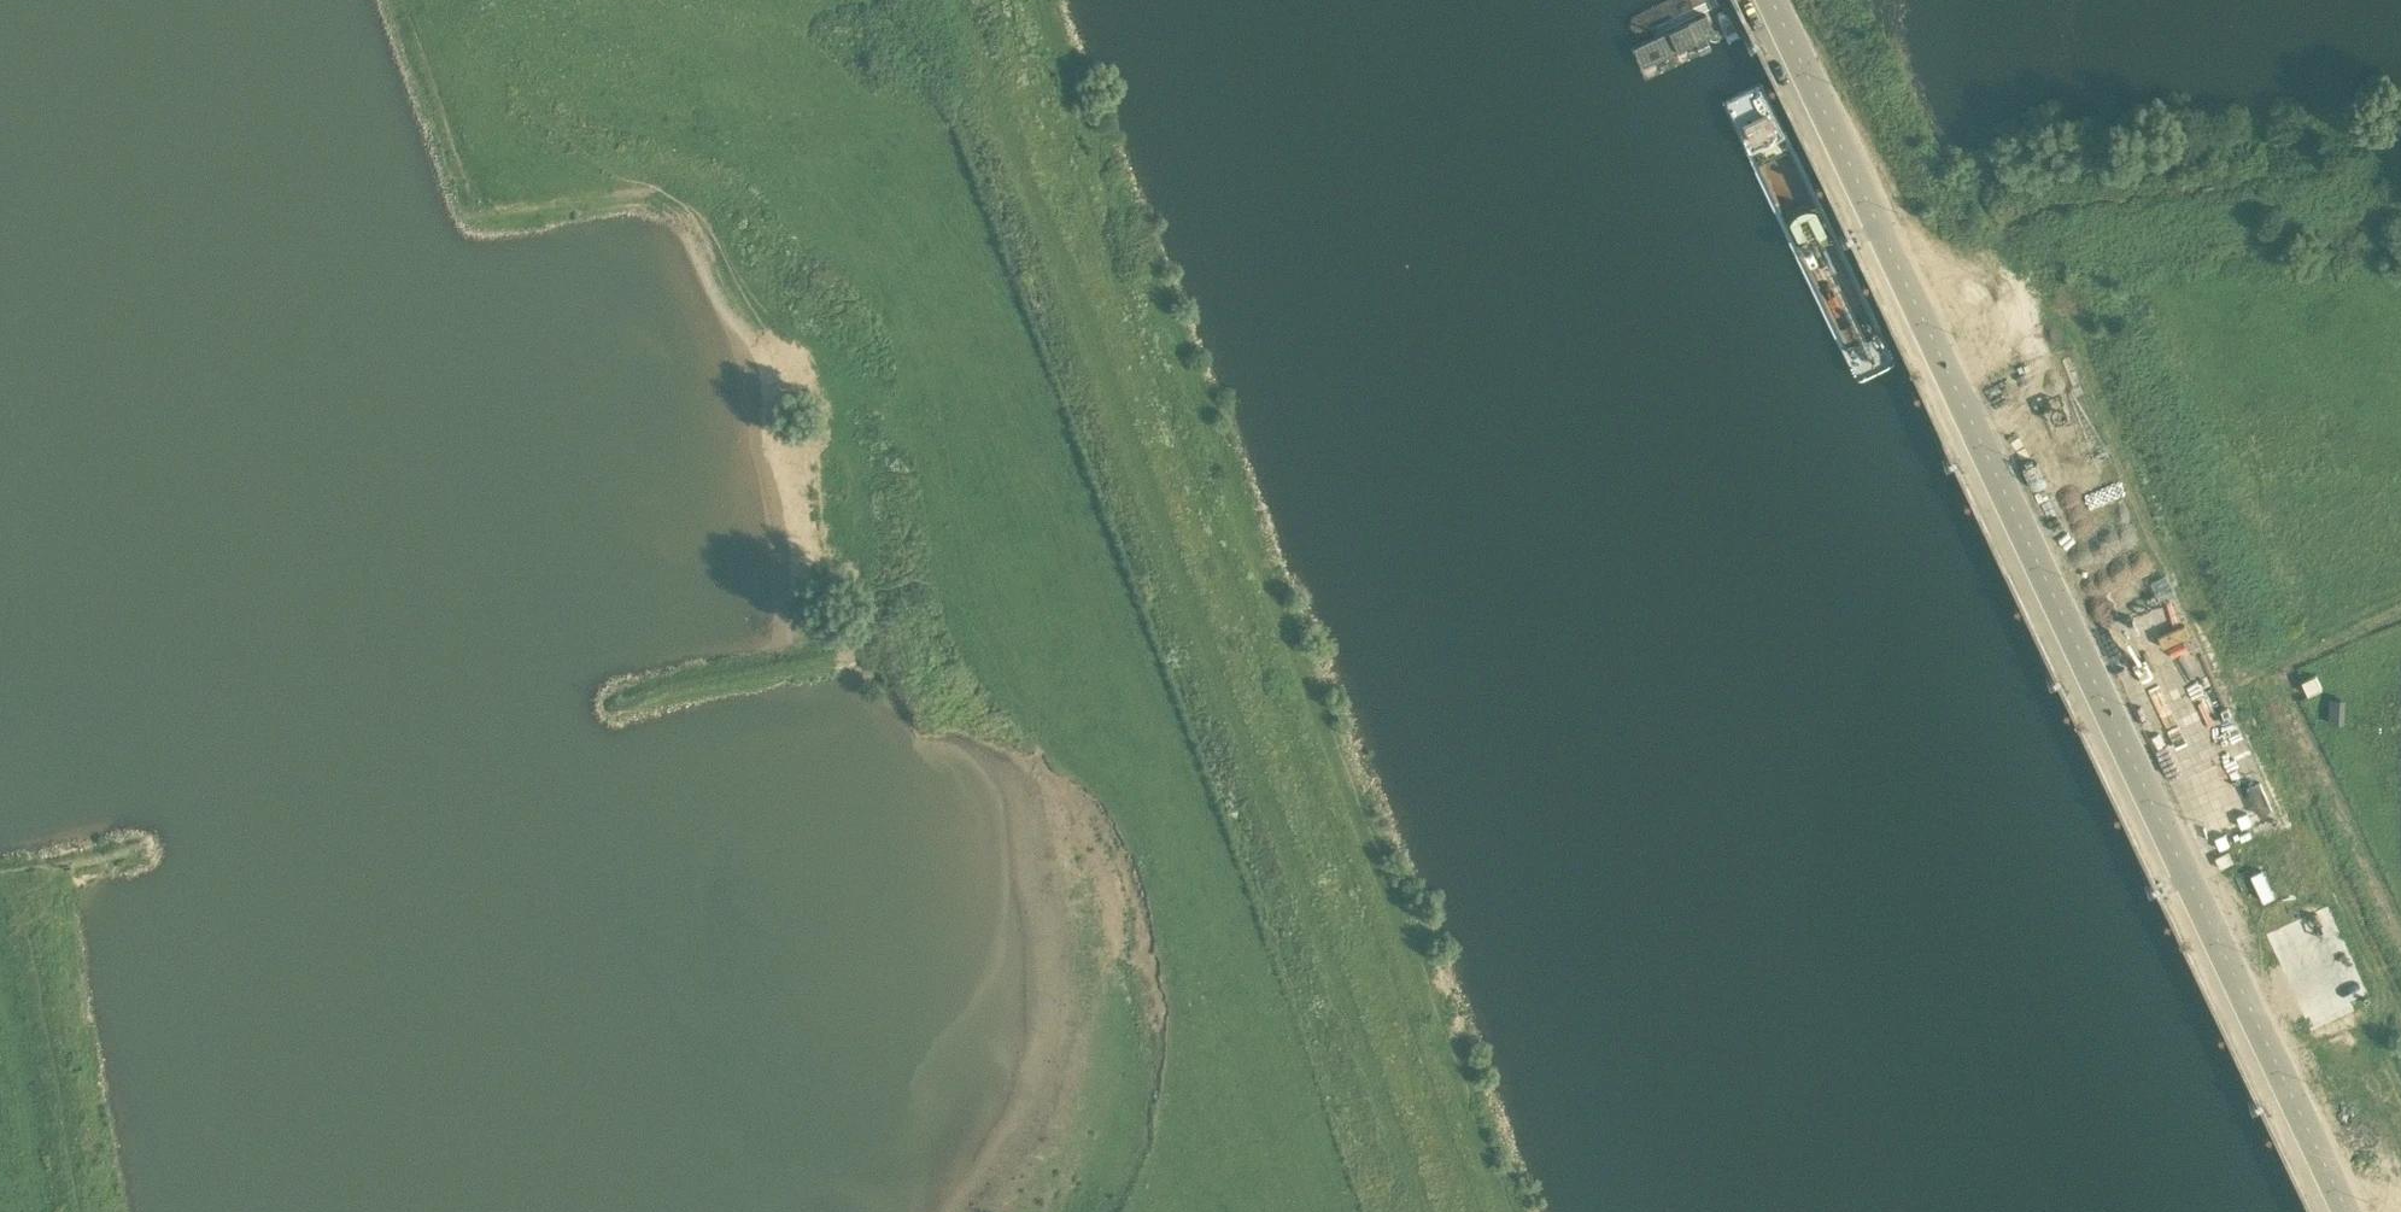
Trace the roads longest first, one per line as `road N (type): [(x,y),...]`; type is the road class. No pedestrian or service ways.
road 1 (unclassified): [(2349,1211),(1772,0)]

